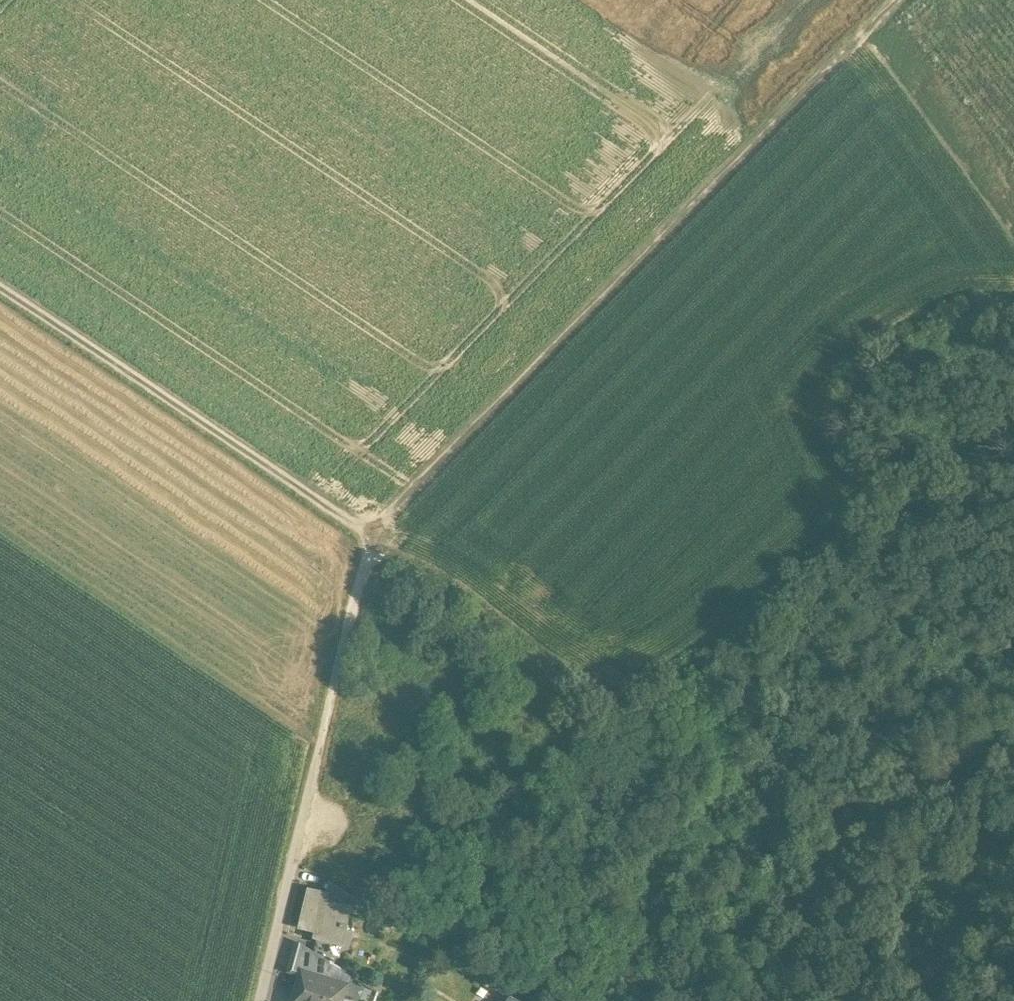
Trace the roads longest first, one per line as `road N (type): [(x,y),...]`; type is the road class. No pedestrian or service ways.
road 1 (track): [(899,0),(361,532)]
road 2 (track): [(0,297),(251,457),(361,532),(382,558),(405,561),(531,655),(555,693)]
road 3 (unclassified): [(1013,861),(916,1000)]

